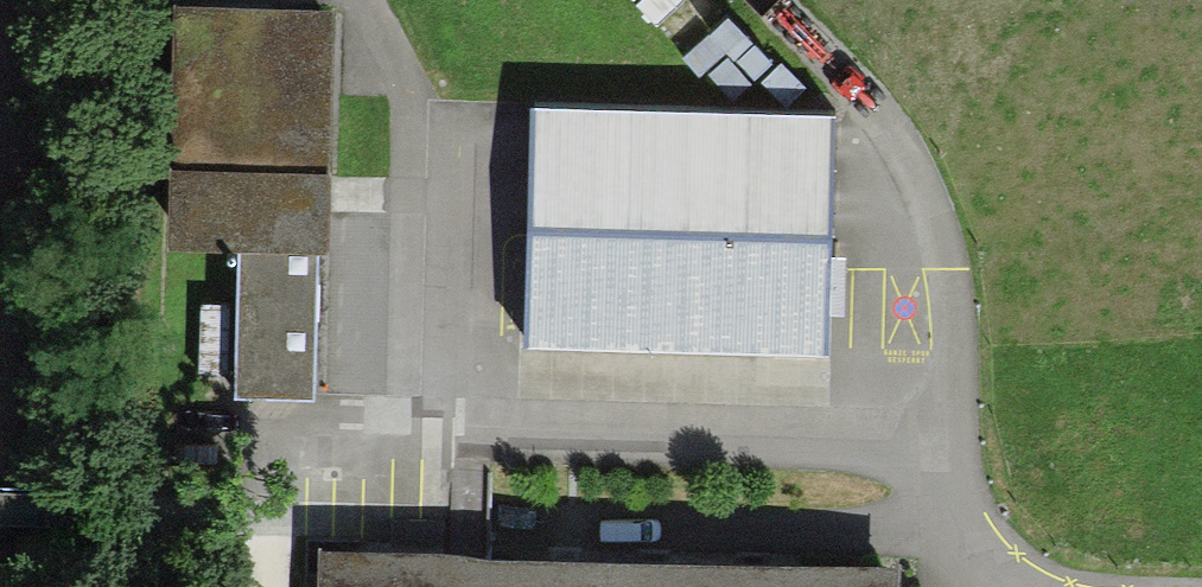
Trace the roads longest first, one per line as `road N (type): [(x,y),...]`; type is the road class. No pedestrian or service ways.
road 1 (residential): [(921,470),(494,441),(331,533),(247,546)]
road 2 (residential): [(921,470),(932,270),(865,106),(765,0)]
road 3 (unclassified): [(86,518),(247,546)]
road 4 (residential): [(997,586),(921,470)]

